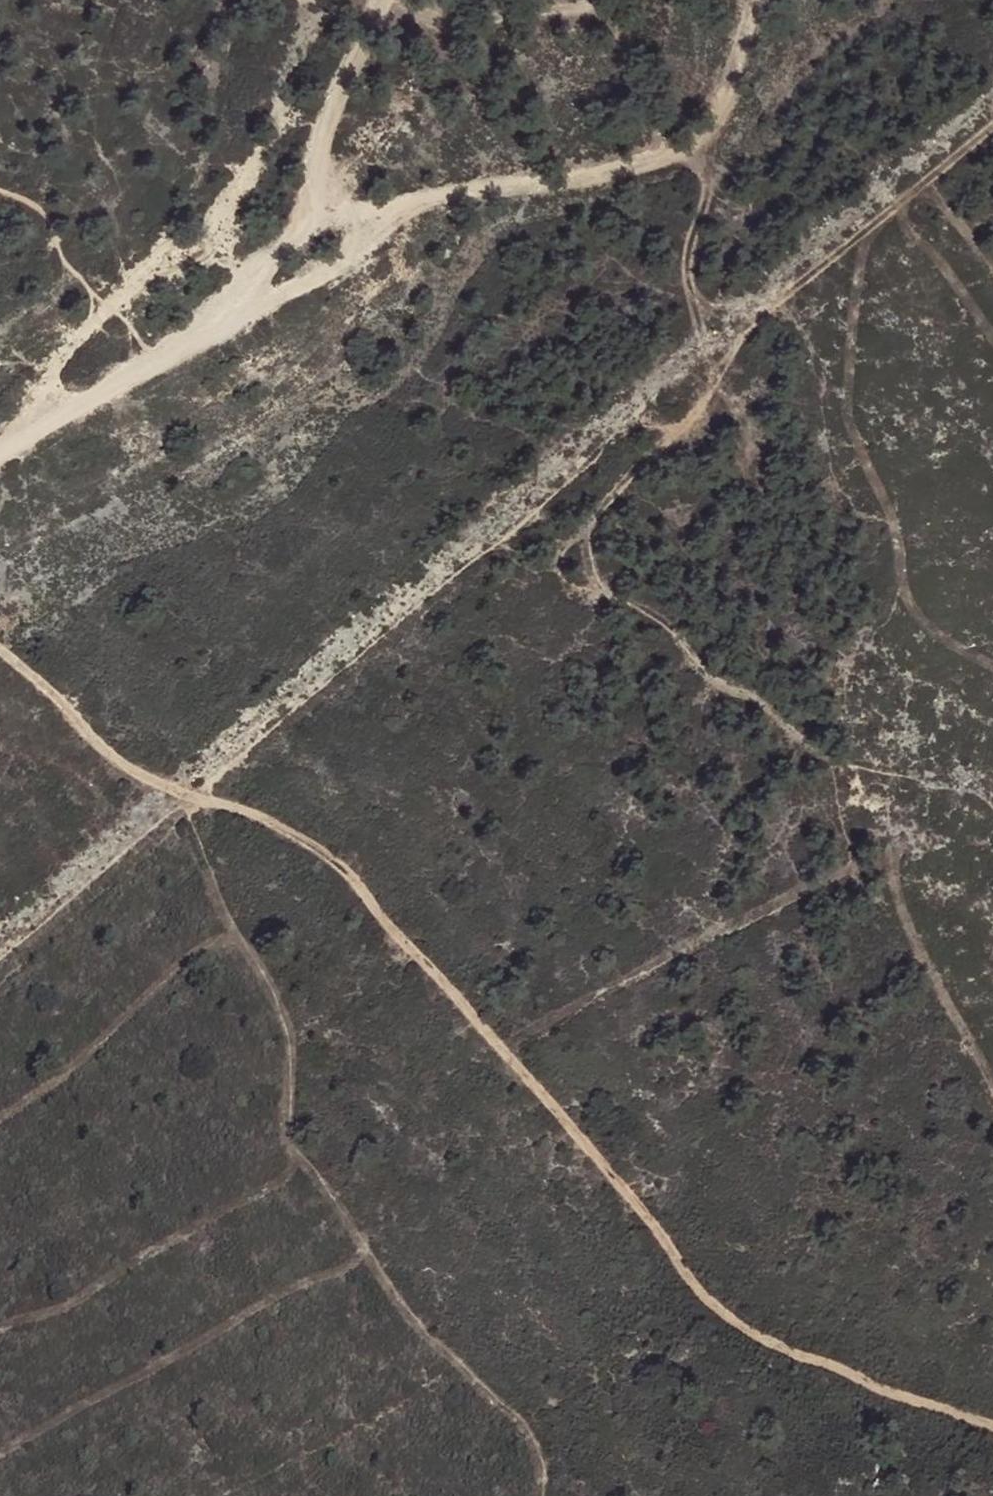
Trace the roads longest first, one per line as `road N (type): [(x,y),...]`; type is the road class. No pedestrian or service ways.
road 1 (track): [(0,451),(394,220),(689,163),(761,0)]
road 2 (track): [(268,292),(329,162),(375,26),(395,0)]
road 3 (track): [(564,0),(538,20),(432,15),(425,0)]

